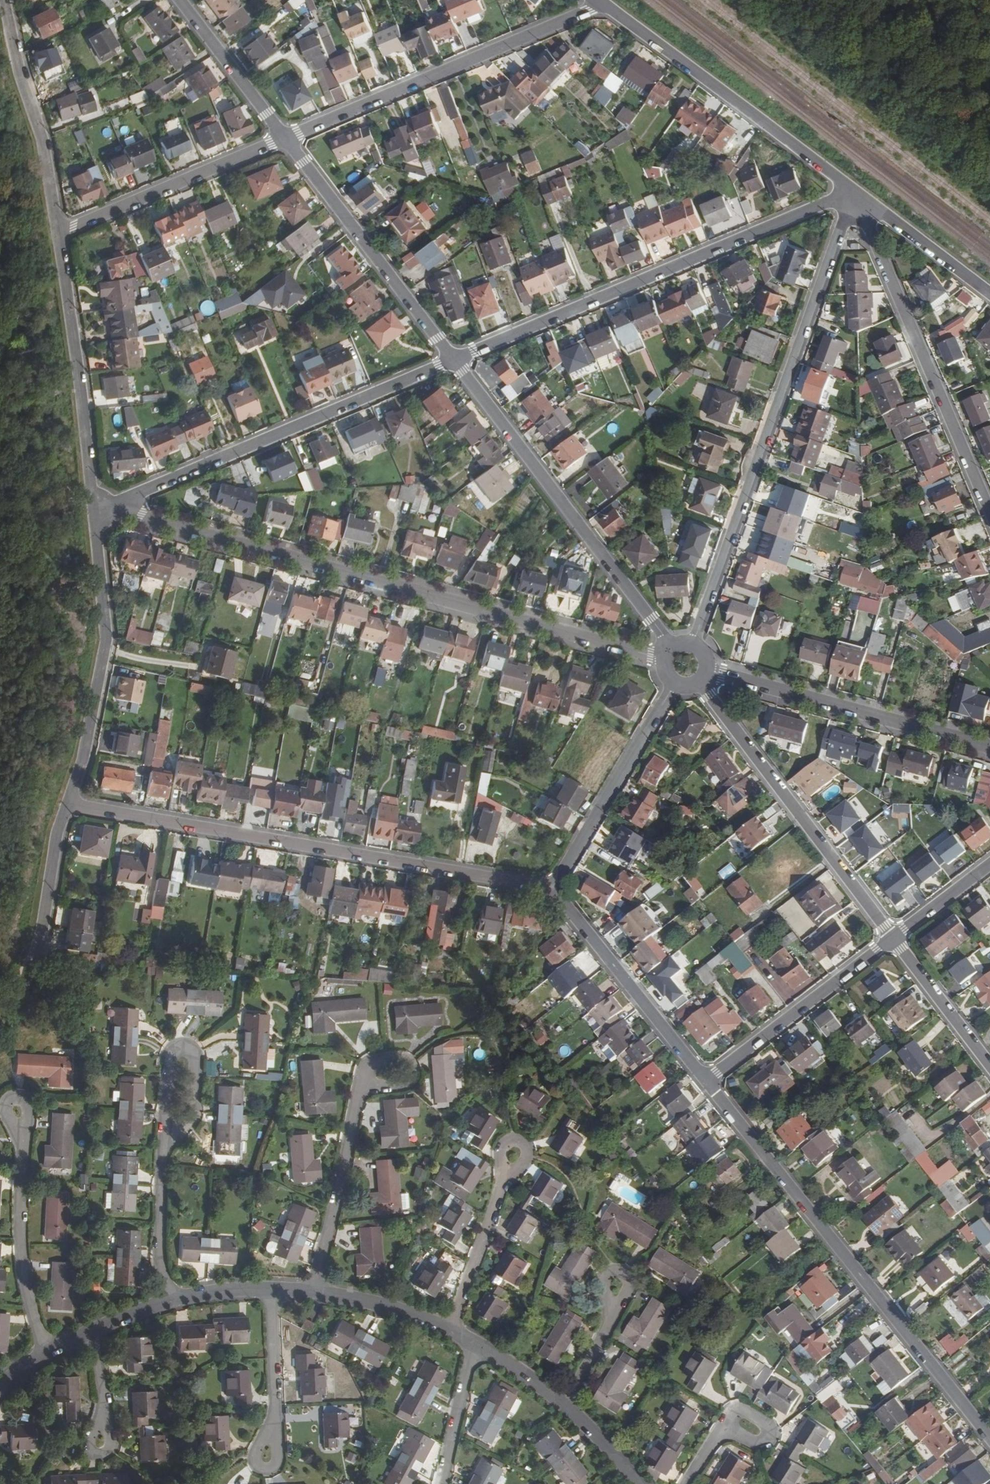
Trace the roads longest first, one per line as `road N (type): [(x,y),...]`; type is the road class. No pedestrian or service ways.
road 1 (residential): [(105,508),(667,659)]
road 2 (residential): [(555,888),(69,805)]
road 3 (residential): [(693,646),(854,191)]
road 4 (residential): [(989,1437),(705,1079)]
road 5 (residential): [(455,360),(854,191)]
road 6 (residential): [(639,1483),(565,1405),(450,1328),(364,1301),(271,1289)]
road 7 (residential): [(105,508),(455,360)]
road 8 (residential): [(455,360),(673,650)]
road 9 (residential): [(854,191),(989,512)]
road 10 (residential): [(605,4),(286,138)]
road 11 (residential): [(700,681),(894,940)]
road 12 (residential): [(854,191),(605,4)]
road 13 (residential): [(69,805),(106,638),(94,509)]
road 14 (residential): [(271,1289),(200,1294),(140,1310),(48,1352),(0,1386)]
road 15 (residential): [(706,671),(989,747)]
road 16 (residential): [(286,138),(455,360)]
road 17 (residential): [(94,509),(59,233)]
road 18 (residential): [(286,138),(59,233)]
road 19 (residential): [(705,1079),(555,888)]
road 20 (residential): [(59,233),(5,0)]
road 21 (residential): [(555,888),(675,682)]
road 22 (residential): [(705,1079),(894,940)]
road 23 (residential): [(181,0),(286,138)]
road 24 (residential): [(989,293),(854,191)]
road 25 (residential): [(271,1289),(277,1422),(268,1455)]
road 26 (residential): [(894,940),(989,1066)]
road 27 (residential): [(37,949),(55,842),(69,805)]
road 28 (residential): [(894,940),(989,866)]

